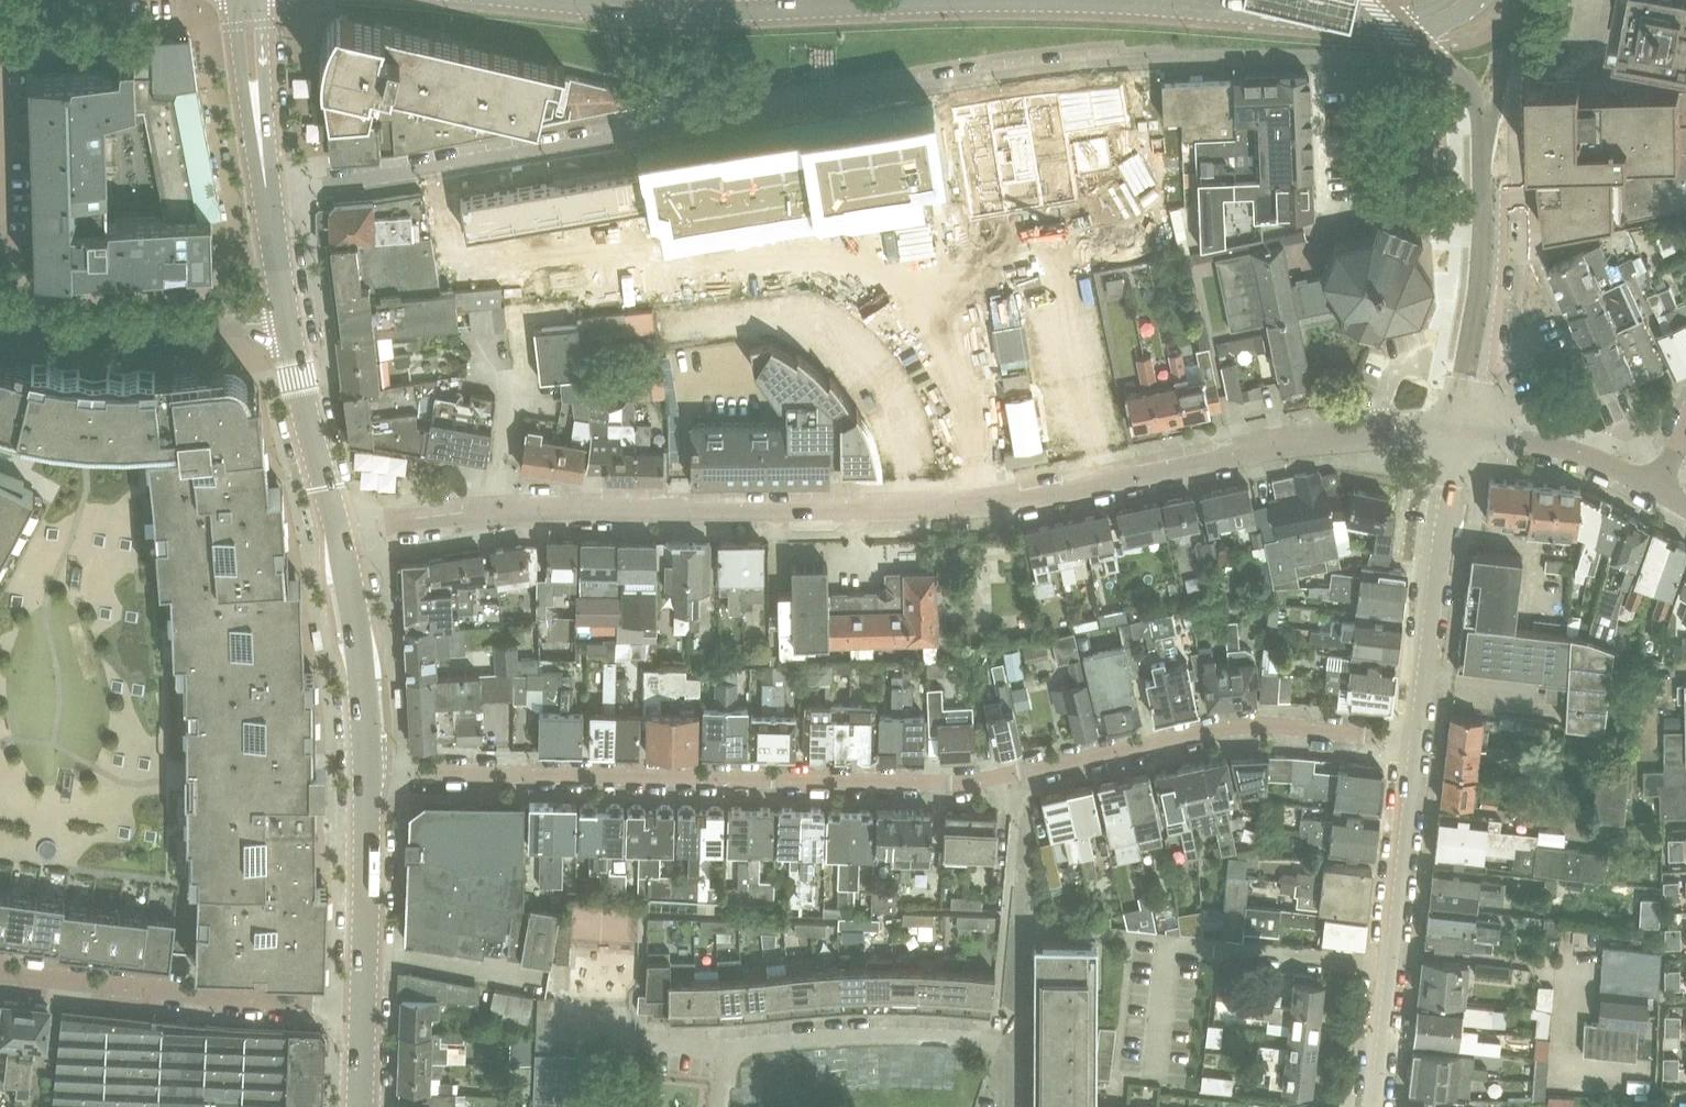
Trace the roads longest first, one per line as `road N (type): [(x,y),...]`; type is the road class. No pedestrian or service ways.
road 1 (residential): [(267,194),(993,77),(1173,59),(1440,66),(1468,92),(1483,135)]
road 2 (residential): [(339,534),(484,511),(977,506),(1285,446),(1451,434)]
road 3 (residential): [(367,772),(970,782),(1257,724),(1412,740)]
road 4 (tertiary): [(1001,0),(707,11),(544,0)]
road 5 (residential): [(363,1005),(0,973)]
road 6 (residential): [(1154,1083),(1171,940),(1388,964)]
road 7 (residential): [(1012,1106),(1007,1055),(978,1041),(891,1036),(732,1048)]
road 8 (tertiary): [(1407,21),(1086,0)]
road 9 (residential): [(1412,740),(1451,434)]
road 10 (residential): [(1451,434),(1476,295),(1483,135)]
road 11 (residential): [(0,317),(132,328),(287,323)]
road 12 (tertiary): [(367,772),(357,622),(339,534)]
road 13 (tertiary): [(363,1005),(367,772)]
road 14 (residential): [(1388,964),(1412,740)]
road 15 (tertiary): [(339,534),(287,323)]
road 16 (residential): [(1655,489),(1559,447),(1451,434)]
road 17 (tertiary): [(234,0),(267,194)]
road 18 (tertiary): [(267,194),(259,0)]
road 19 (residential): [(1372,1106),(1388,964)]
road 20 (tertiary): [(287,323),(267,194)]

